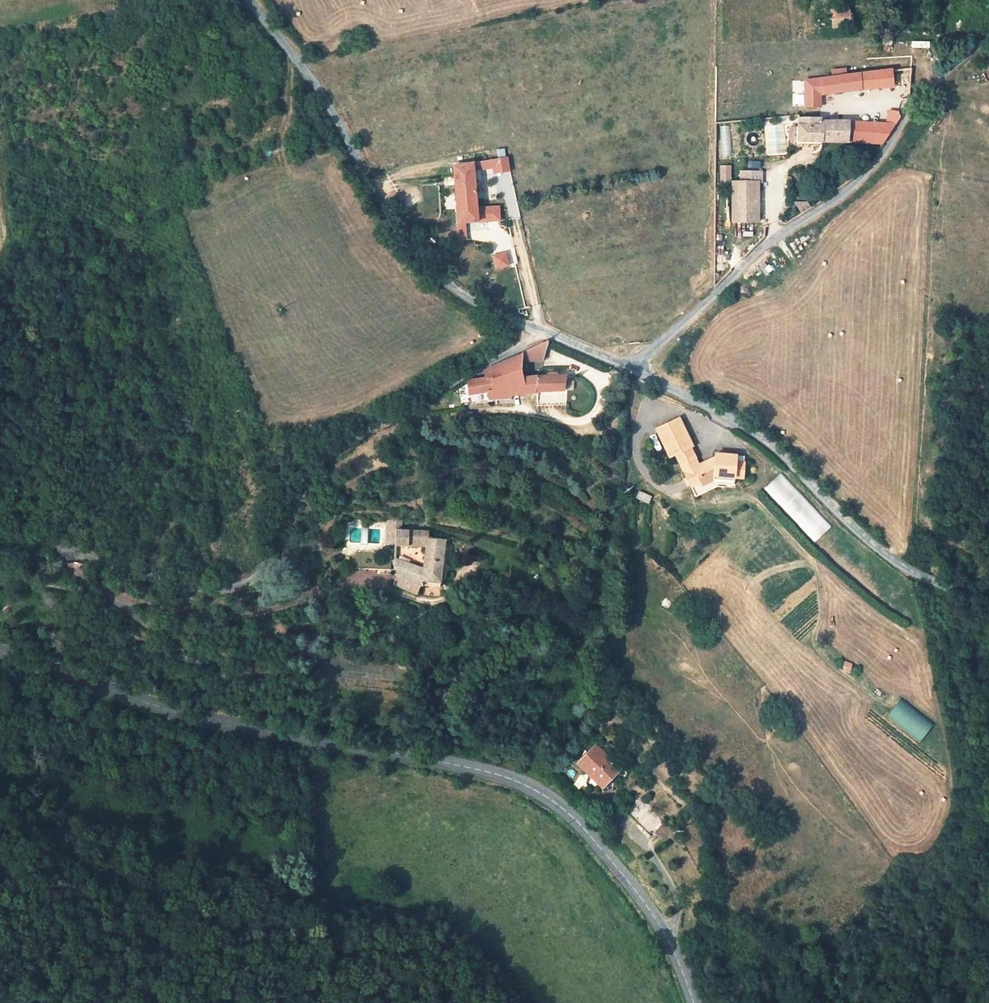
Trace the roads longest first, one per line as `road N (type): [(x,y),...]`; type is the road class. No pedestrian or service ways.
road 1 (tertiary): [(684,1002),(667,939),(565,814),(510,780),(212,725),(0,656)]
road 2 (unclassified): [(0,538),(41,534),(163,586),(218,590),(254,574),(305,473),(538,334)]
road 3 (unclassified): [(988,41),(945,71),(859,181),(773,233),(626,372)]
road 4 (unclassified): [(247,0),(332,118),(412,251),(456,295),(538,334)]
road 5 (unclassified): [(626,372),(772,448),(861,539),(903,569),(988,608)]

